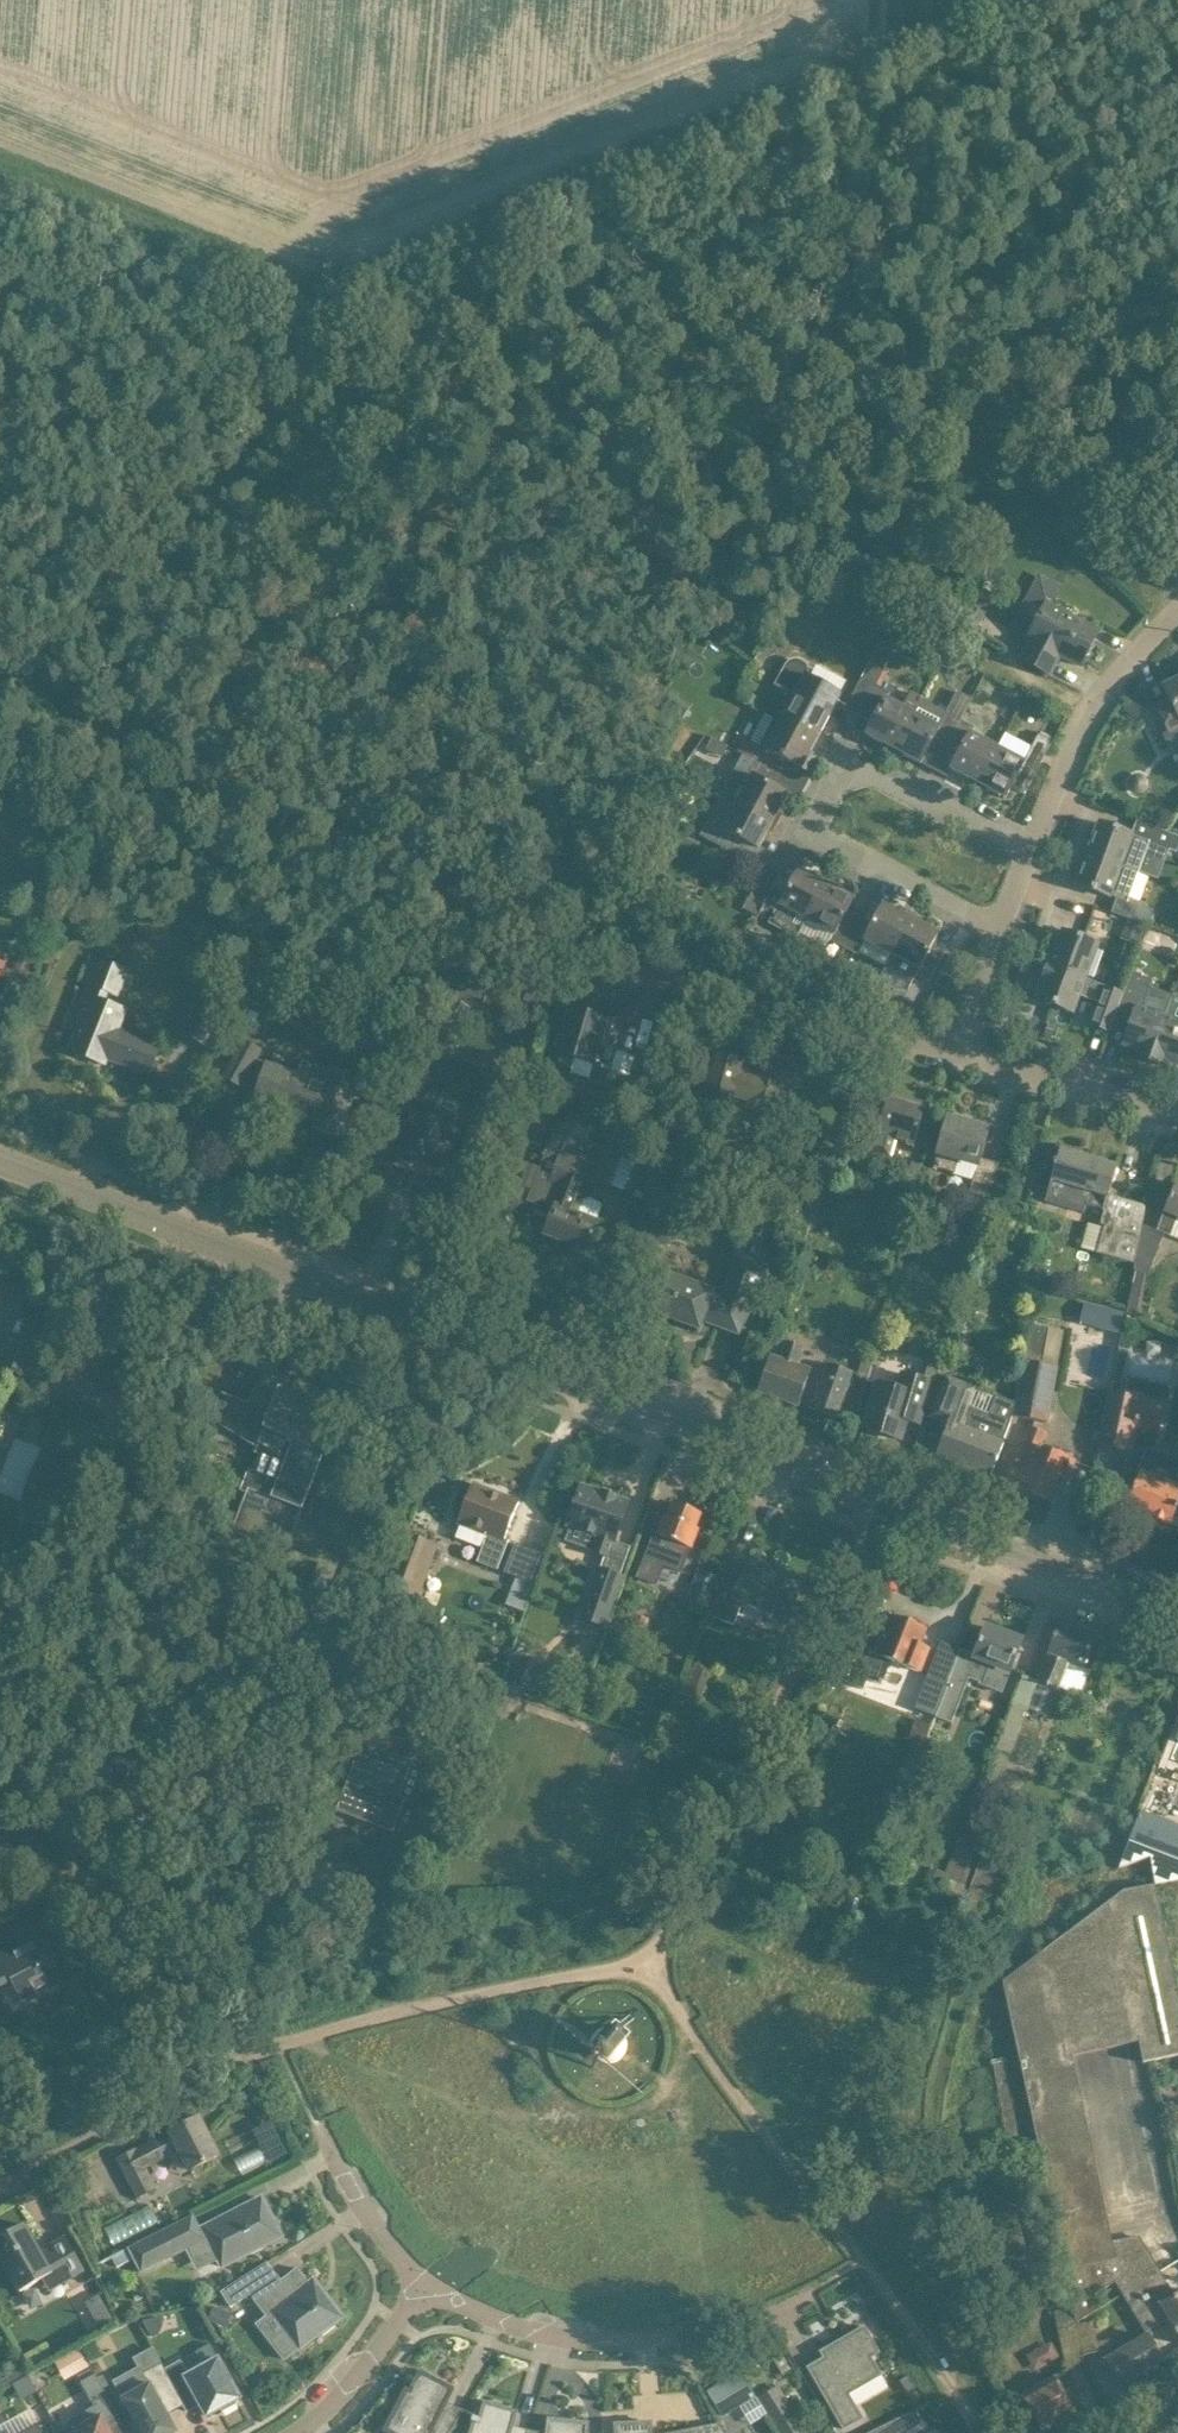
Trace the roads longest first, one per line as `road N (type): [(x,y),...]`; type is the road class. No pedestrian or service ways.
road 1 (secondary): [(1177,1623),(0,1161)]
road 2 (track): [(0,675),(698,979)]
road 3 (track): [(0,2178),(119,2108),(237,2060),(361,2024),(651,1966)]
road 4 (track): [(976,2432),(894,2300),(651,1966)]
road 5 (residential): [(1007,931),(831,856),(811,830),(825,795),(862,777),(1037,850)]
road 6 (track): [(651,1966),(738,1814),(867,1532)]
road 7 (residential): [(818,2297),(701,2337),(578,2342),(510,2327),(421,2285)]
road 8 (residential): [(1177,605),(1139,641),(1099,700),(1037,850)]
road 9 (residential): [(962,1052),(698,979)]
road 10 (residential): [(1177,1124),(962,1052)]
road 11 (residential): [(295,2432),(348,2386),(421,2285)]
road 12 (residential): [(421,2285),(320,2129)]
road 13 (residential): [(1007,931),(962,1052)]

